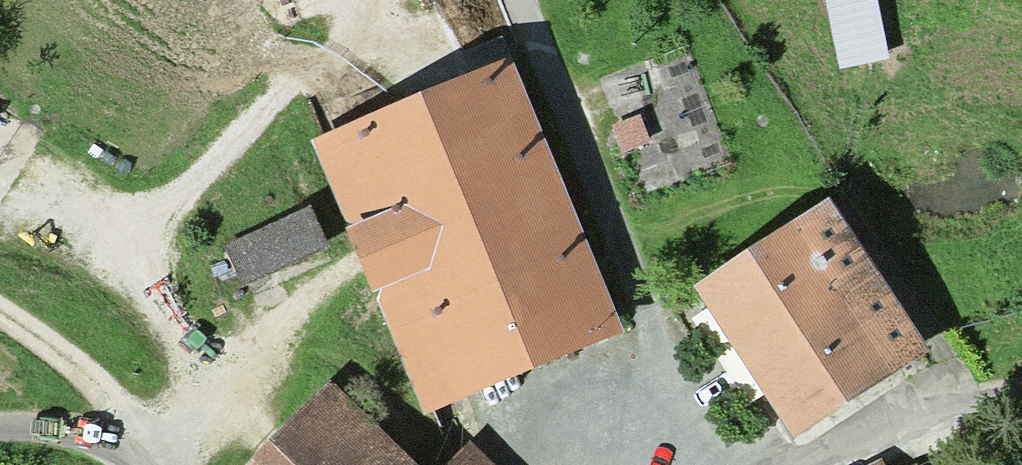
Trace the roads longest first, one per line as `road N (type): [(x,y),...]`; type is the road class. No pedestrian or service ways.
road 1 (track): [(153,464),(183,374),(153,240),(188,185),(315,56),(342,0)]
road 2 (track): [(523,0),(610,235)]
road 3 (track): [(0,314),(69,360),(127,416),(149,464)]

